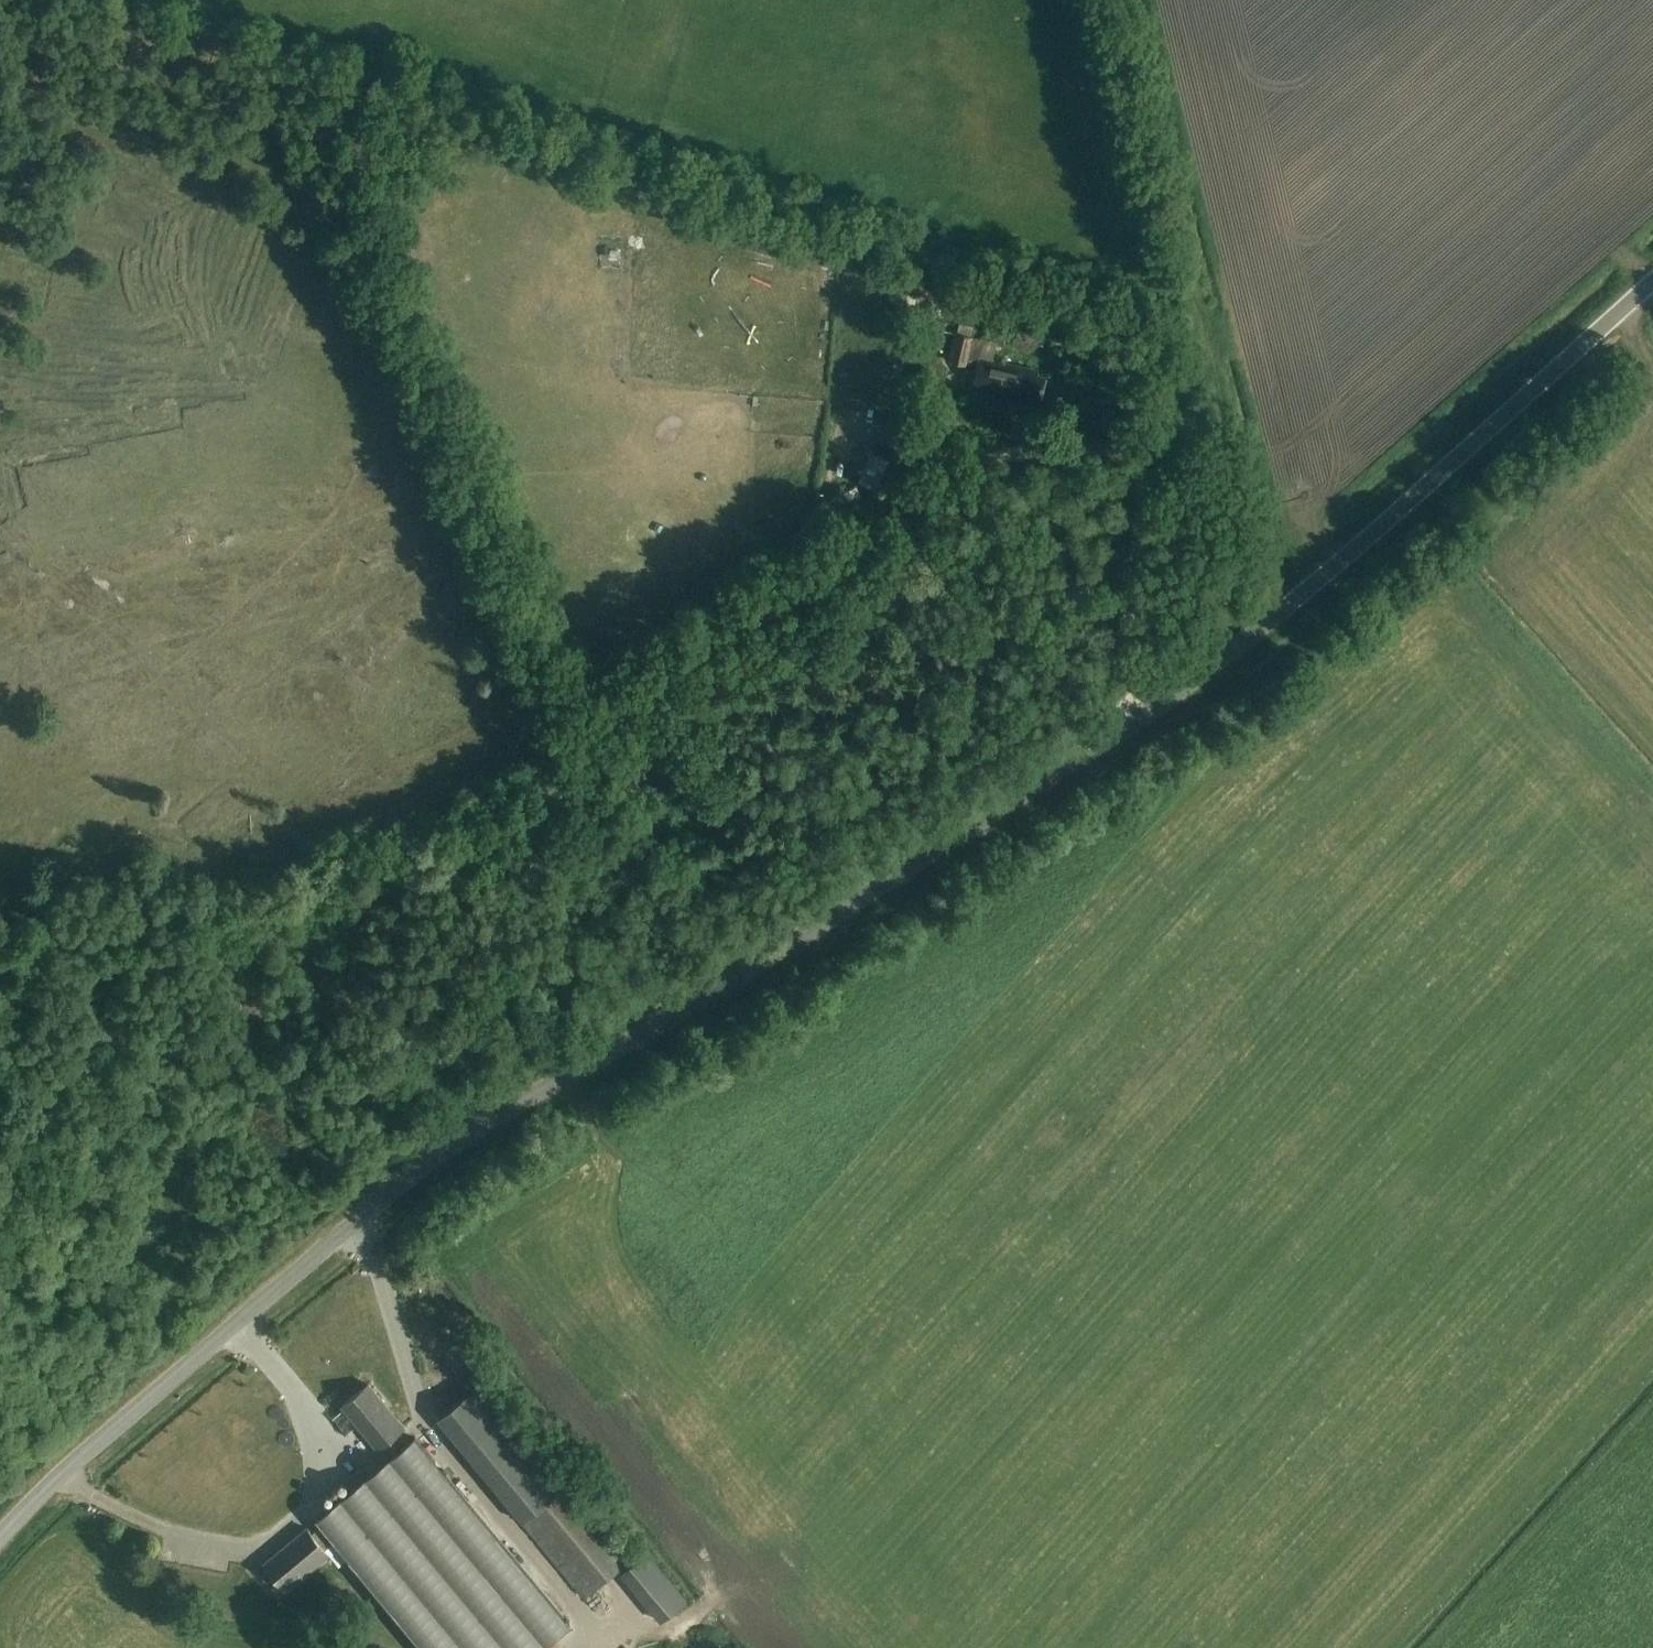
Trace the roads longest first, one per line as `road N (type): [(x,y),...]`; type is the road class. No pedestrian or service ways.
road 1 (unclassified): [(0,1537),(56,1476),(385,1194),(476,1130),(1121,730),(1280,612),(1652,279)]
road 2 (track): [(1065,448),(1101,452),(1137,471),(1121,730)]

